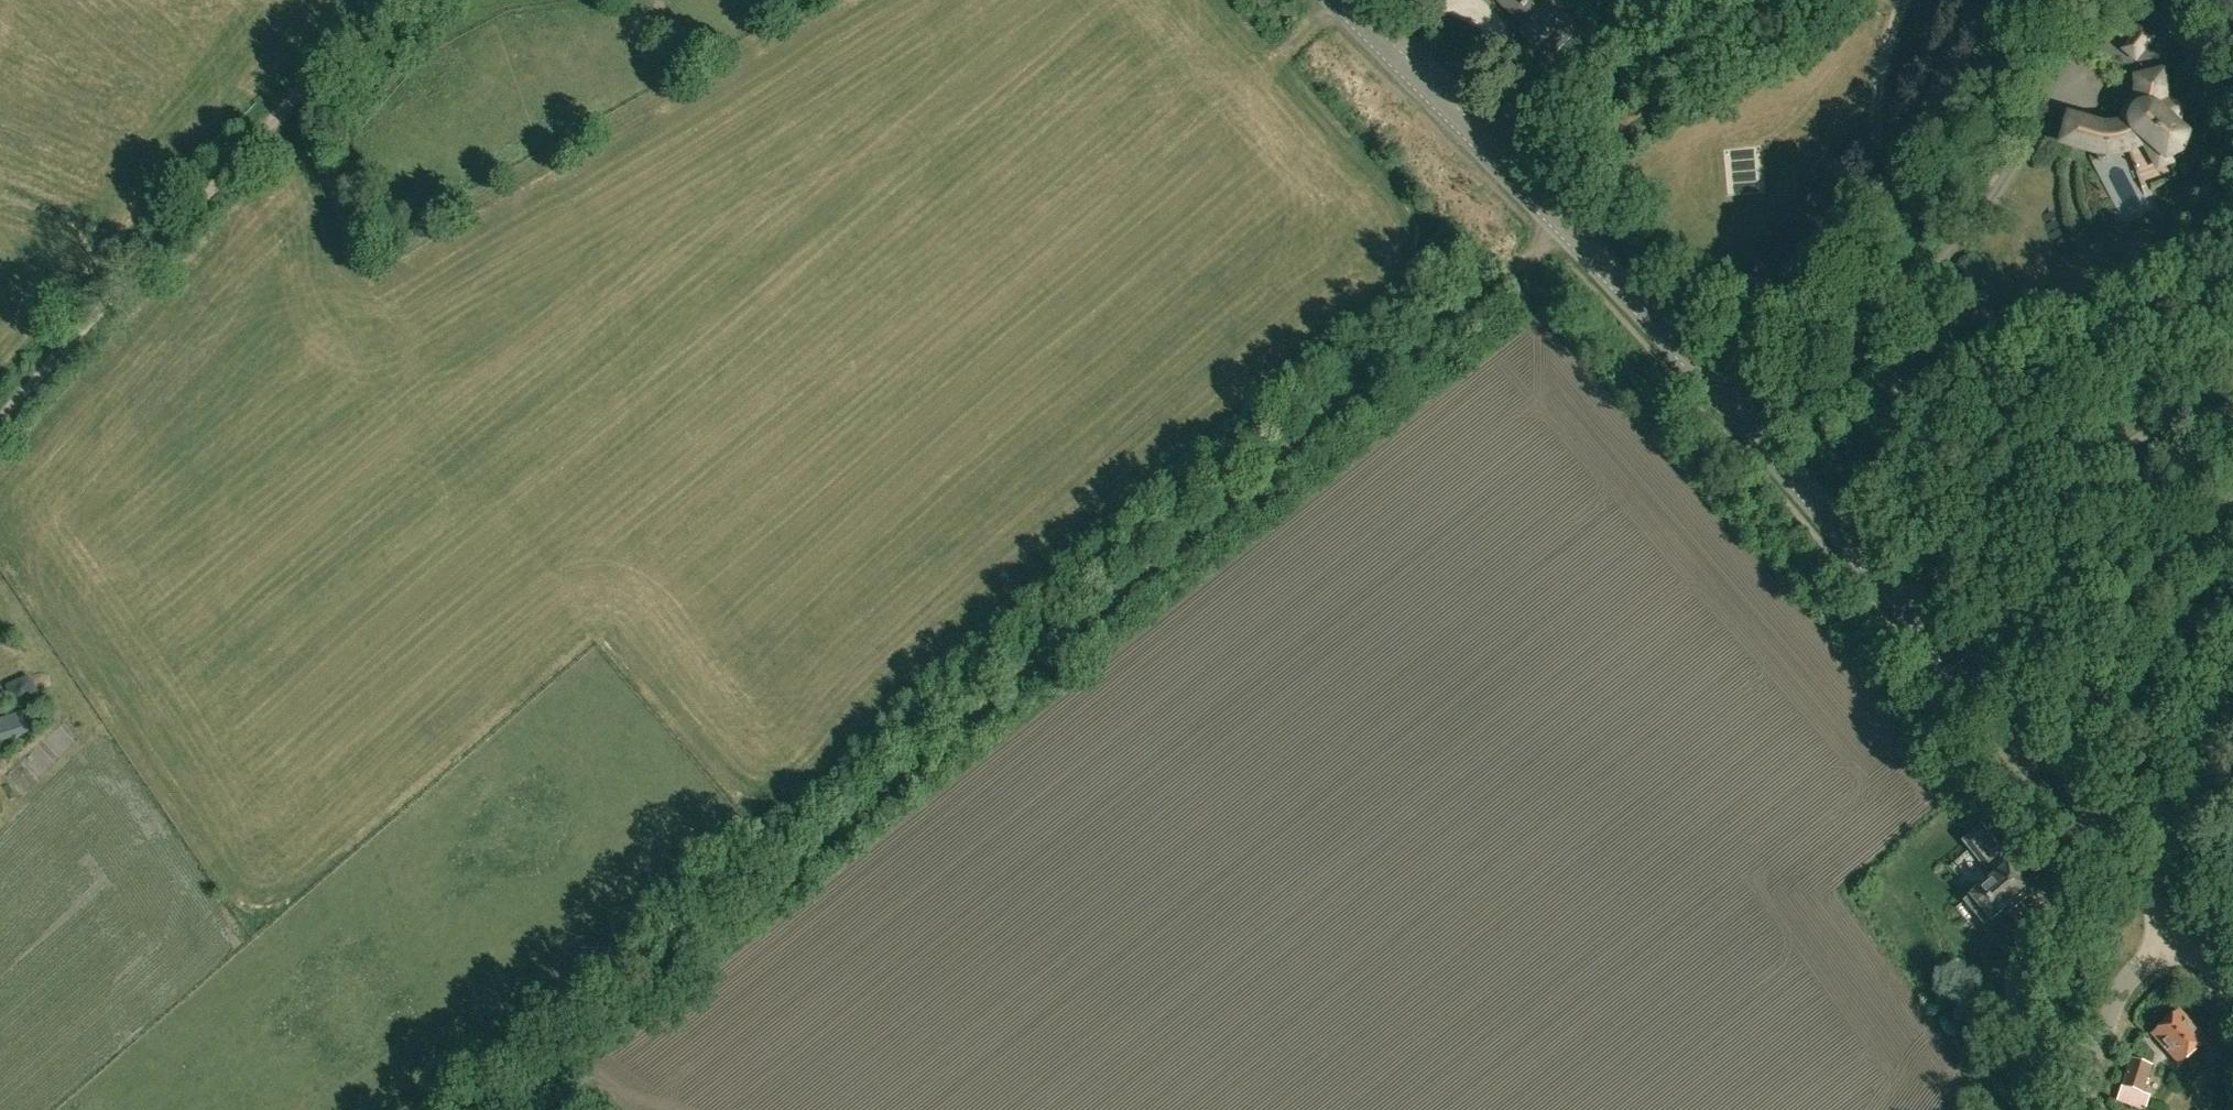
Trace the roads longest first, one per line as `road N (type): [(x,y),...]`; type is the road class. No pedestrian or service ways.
road 1 (track): [(490,1109),(848,824),(1462,307),(1568,229)]
road 2 (tertiary): [(2185,932),(1595,258),(1336,0)]
road 3 (track): [(0,415),(378,0)]
road 4 (unclassified): [(2080,1109),(2125,995),(2185,932)]

